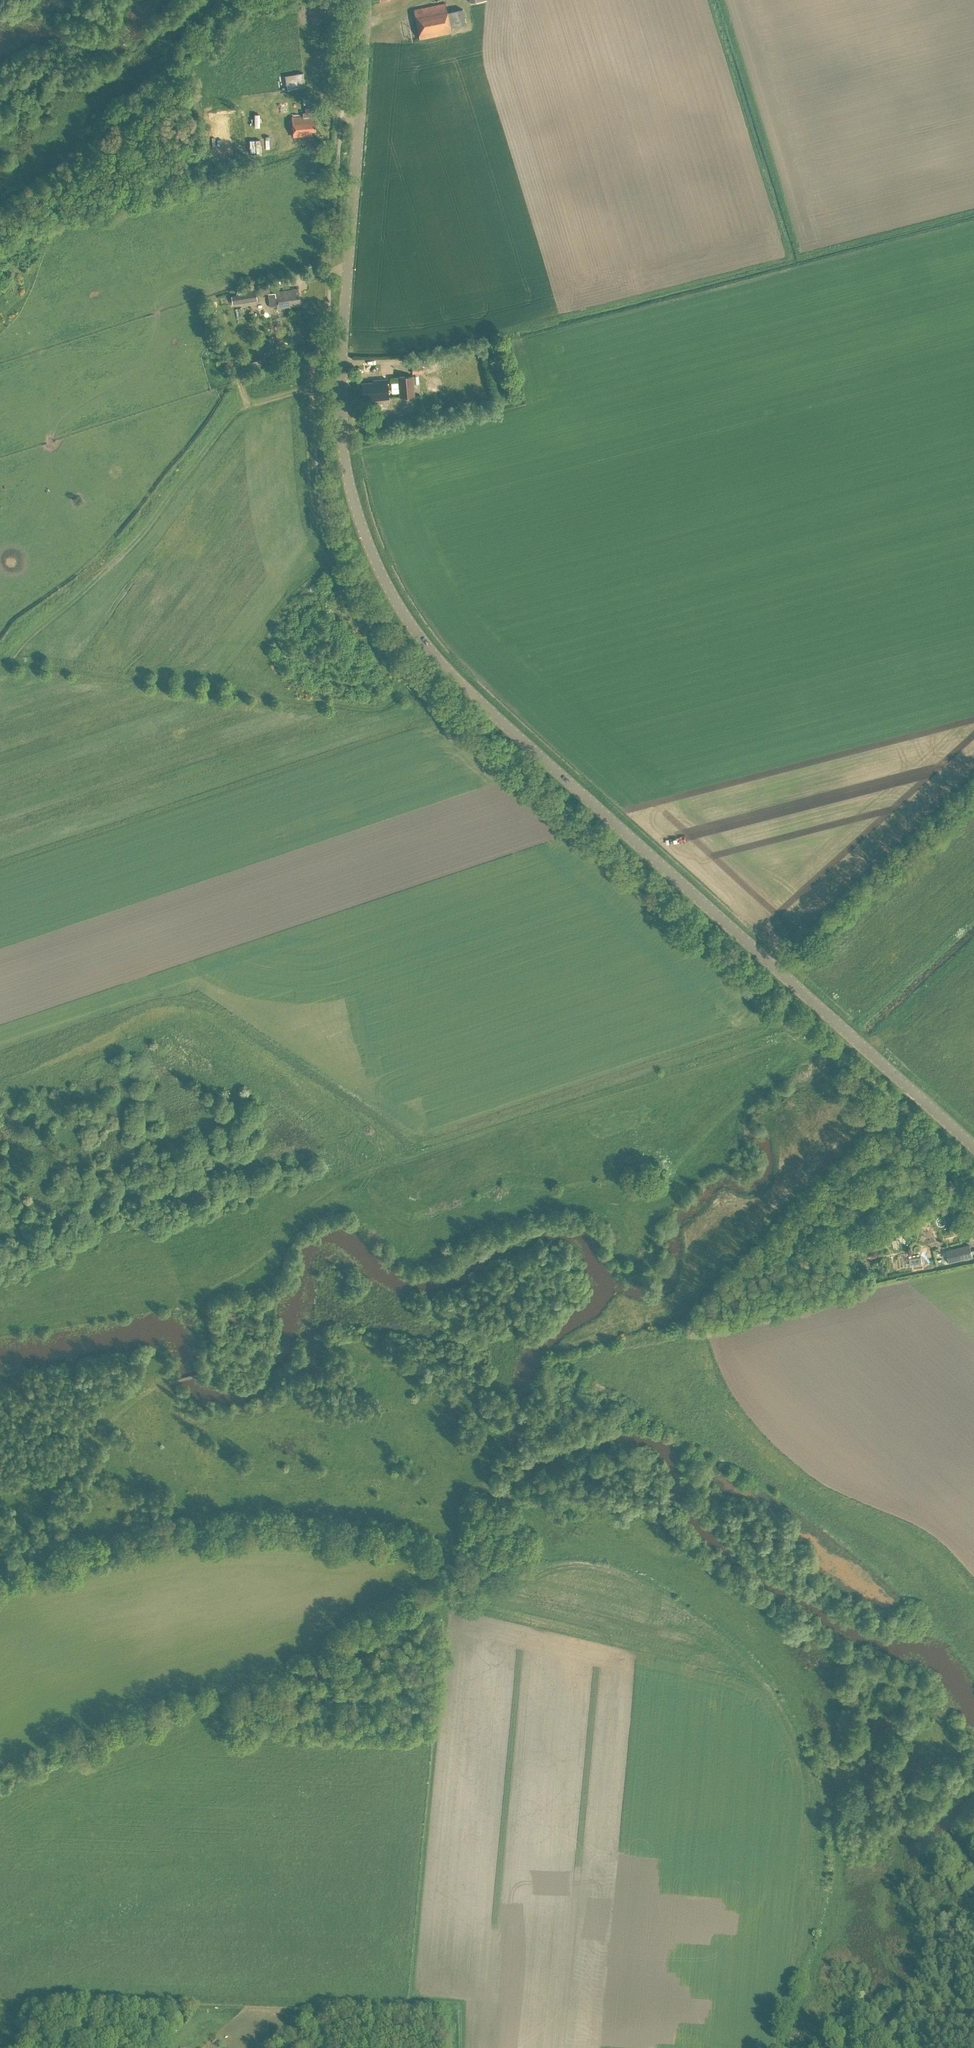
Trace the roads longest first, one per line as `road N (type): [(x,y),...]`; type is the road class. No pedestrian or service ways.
road 1 (tertiary): [(973,1146),(450,675),(418,641),(383,580),(358,526),(343,462),(367,0)]
road 2 (track): [(0,1782),(93,1736),(357,1656),(430,1611),(448,1607),(458,1615)]

